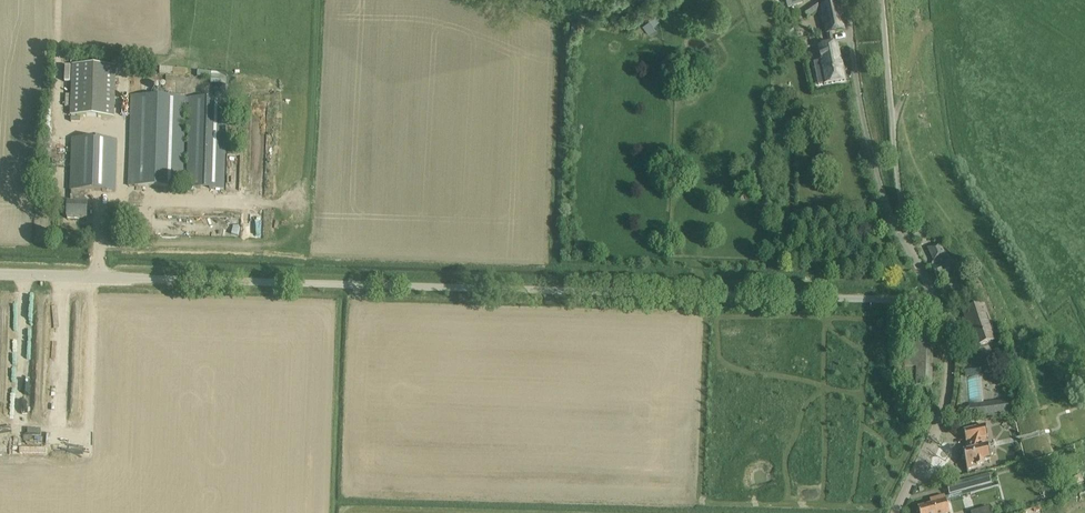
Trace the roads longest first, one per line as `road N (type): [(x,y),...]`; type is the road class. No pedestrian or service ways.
road 1 (unclassified): [(0,273),(935,299)]
road 2 (unclassified): [(896,512),(947,390),(935,299)]

